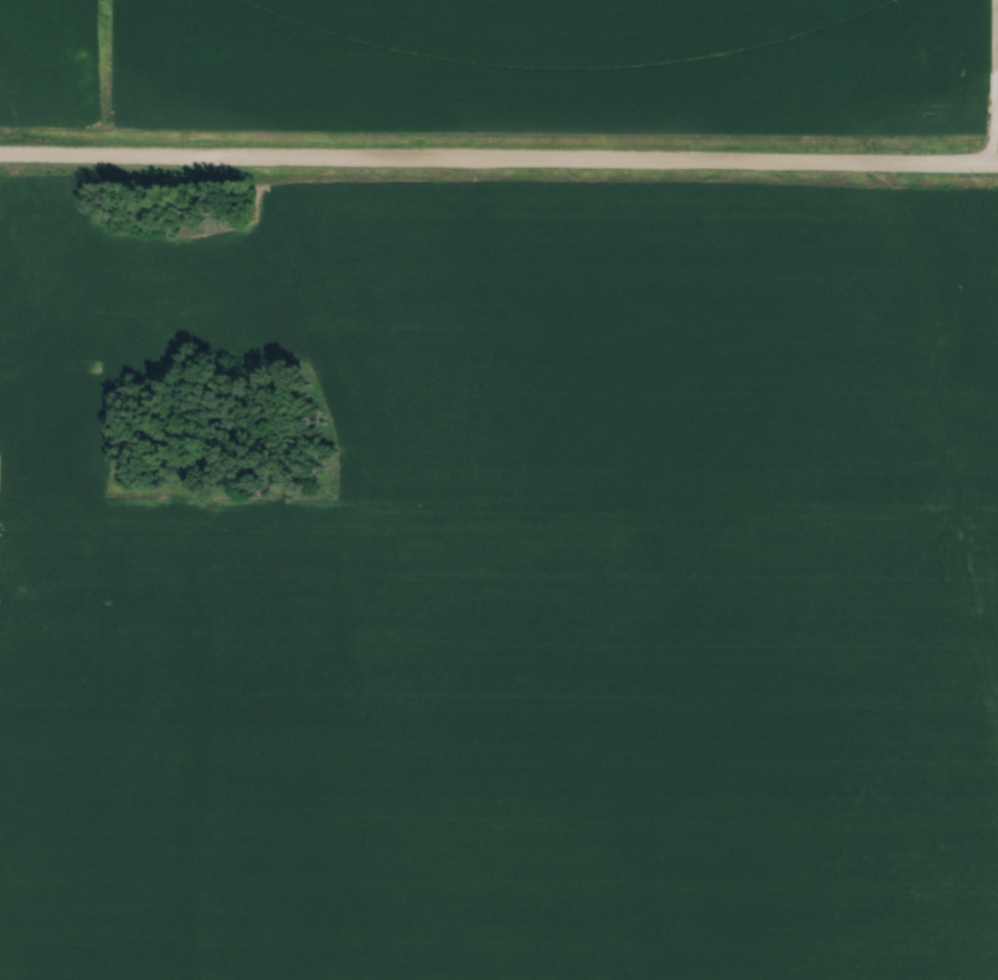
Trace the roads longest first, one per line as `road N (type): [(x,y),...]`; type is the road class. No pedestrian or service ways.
road 1 (residential): [(0,156),(997,167)]

